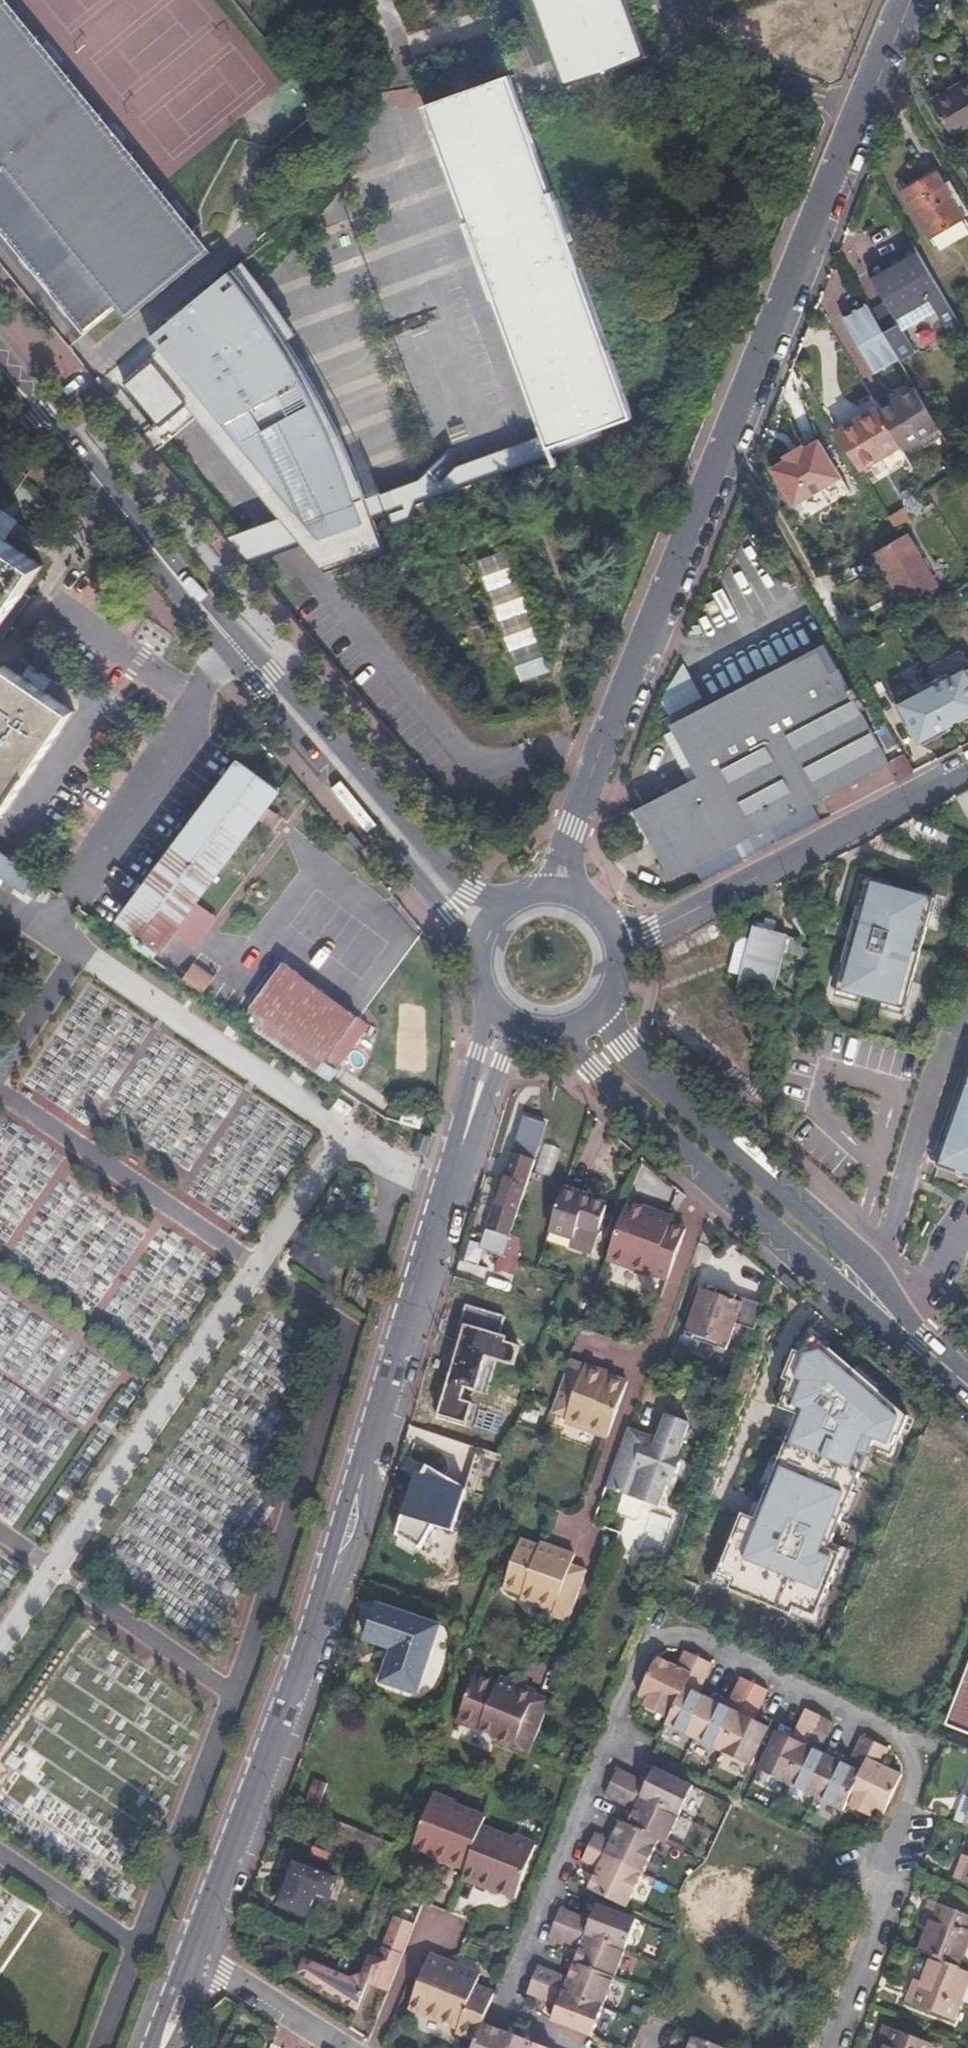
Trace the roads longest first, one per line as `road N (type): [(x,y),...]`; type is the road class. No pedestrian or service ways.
road 1 (residential): [(574,2047),(532,2026),(513,2005),(511,1983),(644,1657),(671,1635),(714,1635),(888,1725),(914,1749),(916,1784),(832,2047)]
road 2 (tertiary): [(559,892),(597,759),(910,0)]
road 3 (unclassified): [(188,1959),(314,1633),(468,1127)]
road 4 (secondary): [(562,1030),(593,1070),(852,1300),(918,1343)]
road 5 (secondary): [(918,1343),(874,1272),(622,1045),(599,1009)]
road 6 (secondary): [(267,677),(0,369)]
road 7 (residential): [(616,949),(967,765)]
road 8 (secondary): [(267,677),(354,801),(478,950)]
road 9 (secondary): [(499,910),(467,892),(267,677)]
road 10 (residential): [(188,1959),(337,2047)]
road 11 (unclassified): [(488,997),(468,1127)]

